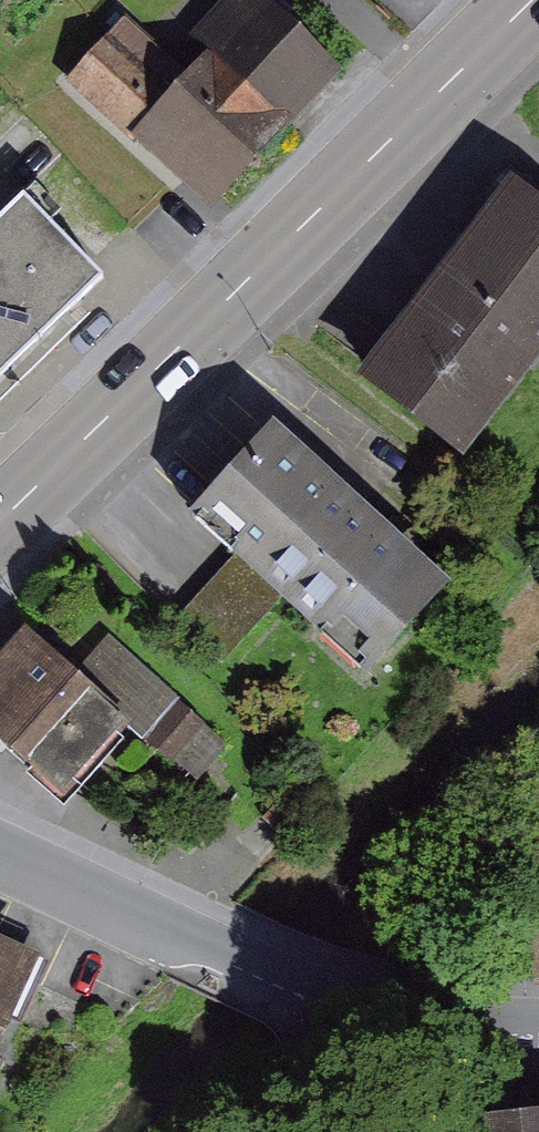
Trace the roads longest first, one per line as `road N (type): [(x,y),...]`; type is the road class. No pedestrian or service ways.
road 1 (primary): [(0,525),(535,0)]
road 2 (residential): [(0,848),(205,946),(385,1015)]
road 3 (residential): [(275,1131),(385,1015)]
road 4 (residential): [(385,1015),(538,1034)]

